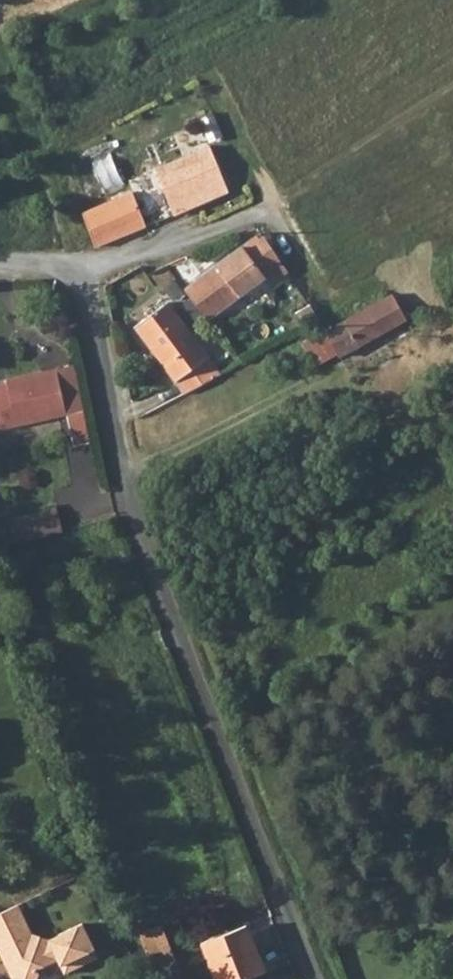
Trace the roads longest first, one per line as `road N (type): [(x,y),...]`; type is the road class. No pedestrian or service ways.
road 1 (unclassified): [(314,978),(131,512),(78,287),(50,271),(0,268)]

